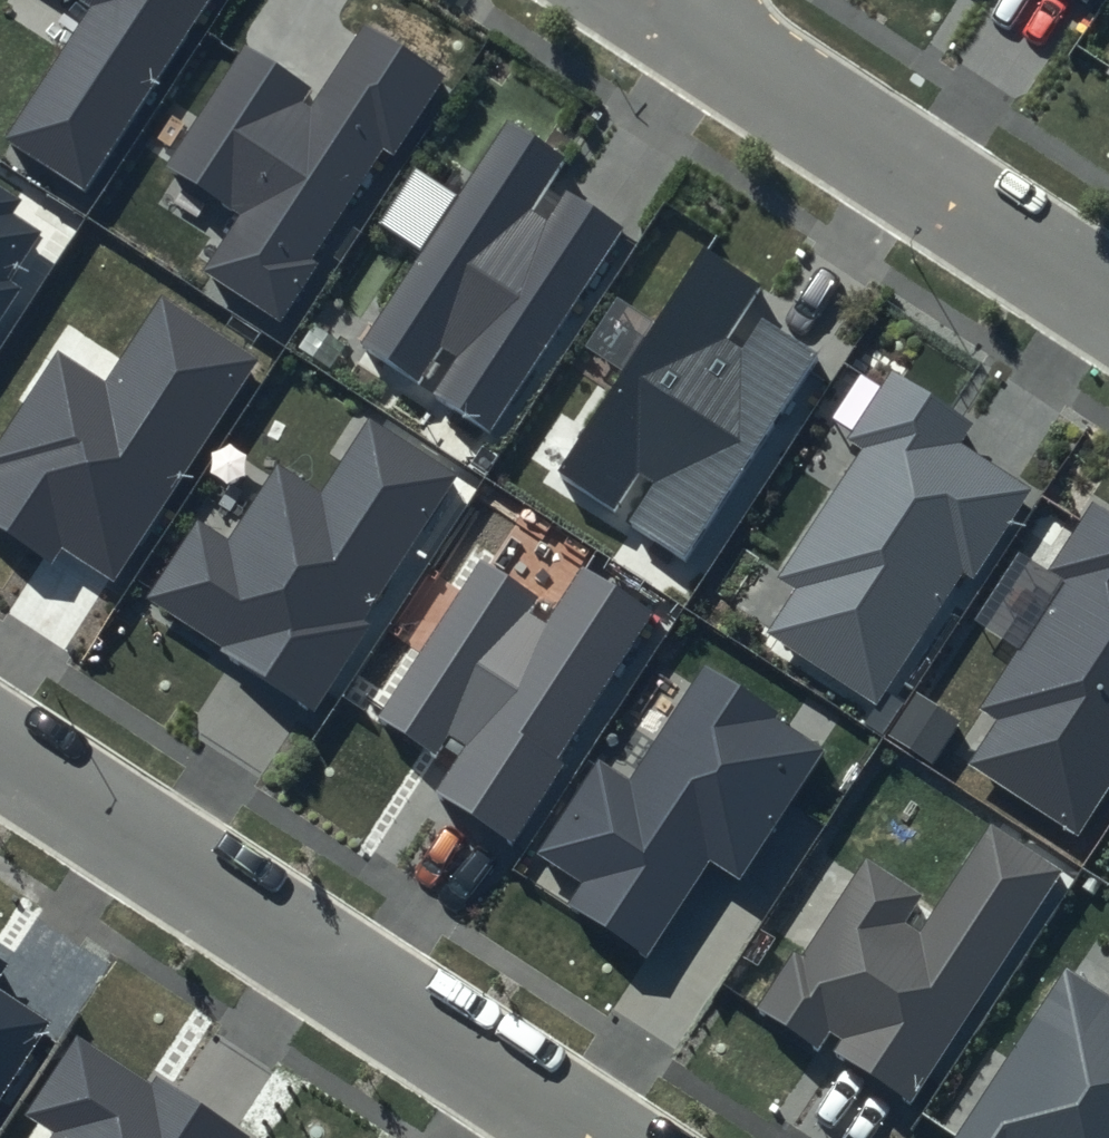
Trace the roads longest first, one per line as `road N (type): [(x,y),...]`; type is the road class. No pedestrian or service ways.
road 1 (residential): [(0,748),(599,1137)]
road 2 (residential): [(1108,295),(665,0)]

